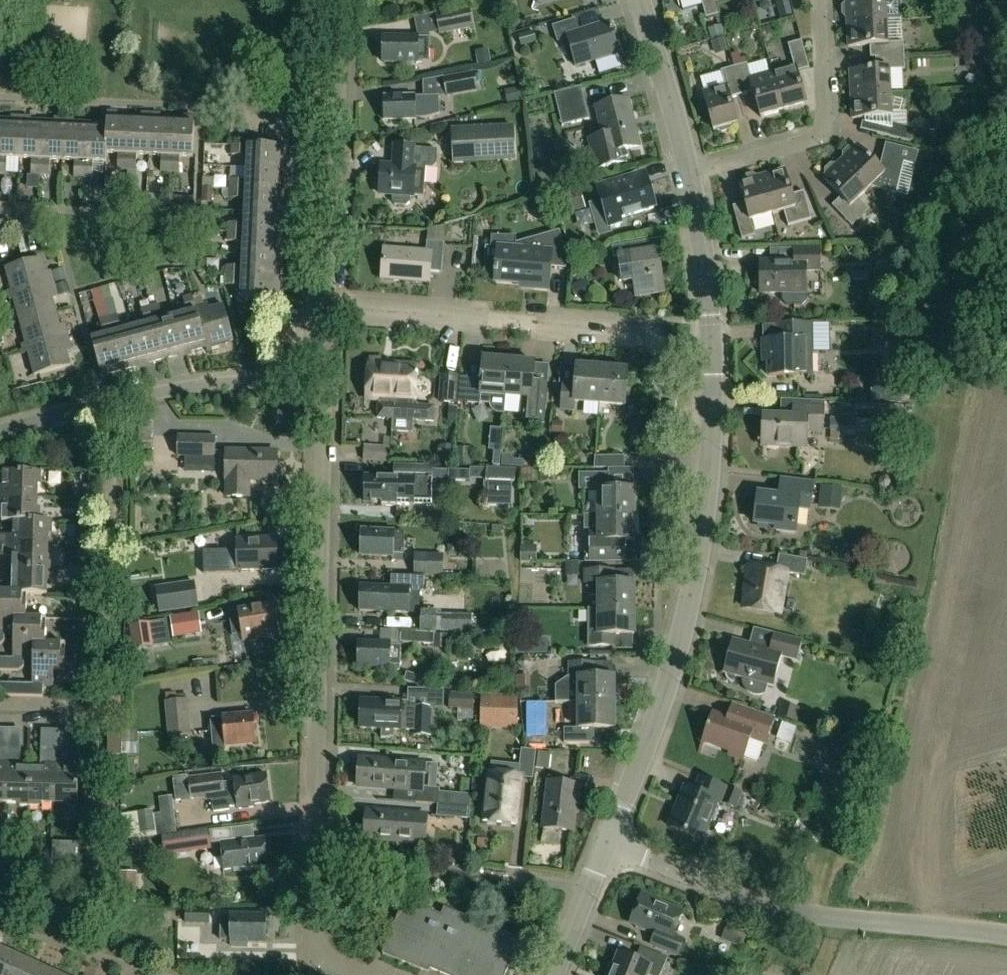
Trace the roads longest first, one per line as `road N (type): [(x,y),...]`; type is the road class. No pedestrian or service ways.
road 1 (residential): [(360,974),(325,959),(312,930),(327,310)]
road 2 (residential): [(608,841),(650,732),(695,564),(712,430),(711,350)]
road 3 (tertiary): [(1006,935),(778,908),(608,841)]
road 4 (residential): [(711,350),(660,349),(641,331),(327,310)]
road 5 (residential): [(327,310),(340,20)]
road 6 (residential): [(818,0),(820,134),(688,176)]
road 7 (residential): [(688,176),(639,0)]
road 8 (residential): [(711,350),(688,176)]
road 9 (tertiary): [(552,974),(608,841)]

